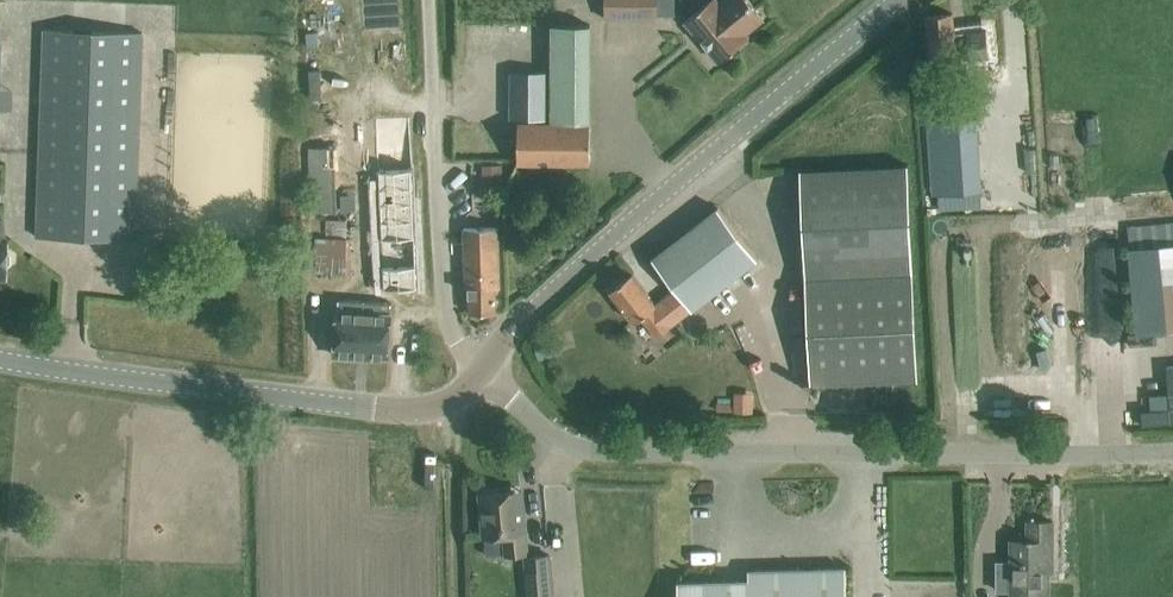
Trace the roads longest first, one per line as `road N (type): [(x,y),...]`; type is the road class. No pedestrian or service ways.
road 1 (unclassified): [(483,368),(557,440),(584,450),(1172,453)]
road 2 (tertiary): [(483,368),(566,278),(900,0)]
road 3 (tertiary): [(483,368),(449,403),(406,412),(0,360)]
road 4 (unclassified): [(483,368),(453,338),(443,310),(430,0)]

